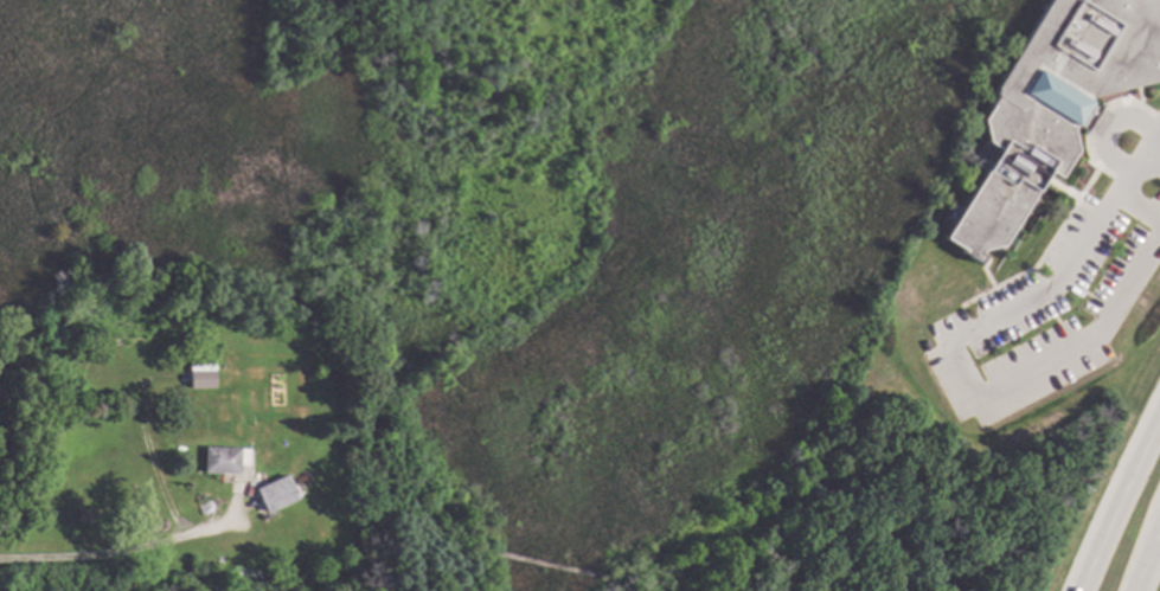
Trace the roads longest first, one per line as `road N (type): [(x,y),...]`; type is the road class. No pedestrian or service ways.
road 1 (residential): [(0,557),(134,551),(225,515)]
road 2 (trunk): [(1159,415),(1080,590)]

